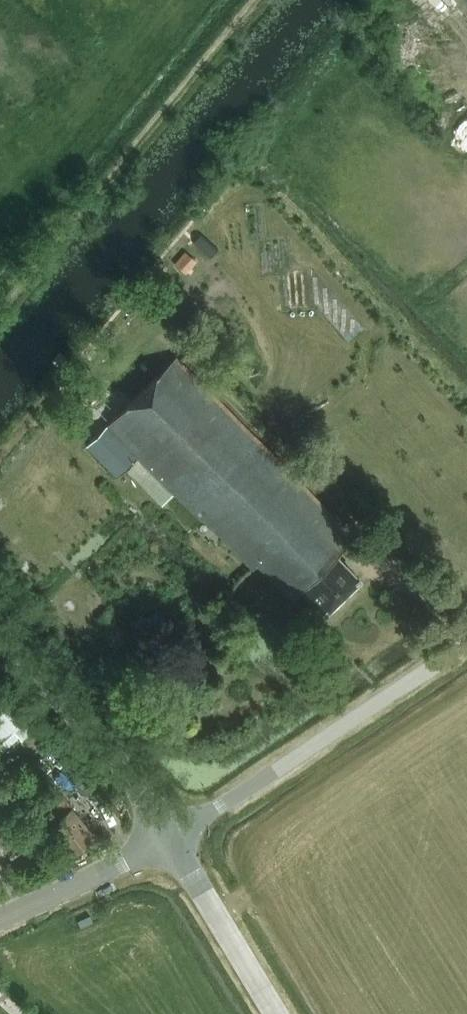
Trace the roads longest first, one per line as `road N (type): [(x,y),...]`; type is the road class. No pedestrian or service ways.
road 1 (unclassified): [(169,837),(466,643)]
road 2 (secondary): [(169,837),(146,792),(0,635)]
road 3 (secondary): [(277,1013),(169,837)]
road 4 (residential): [(0,920),(169,837)]

